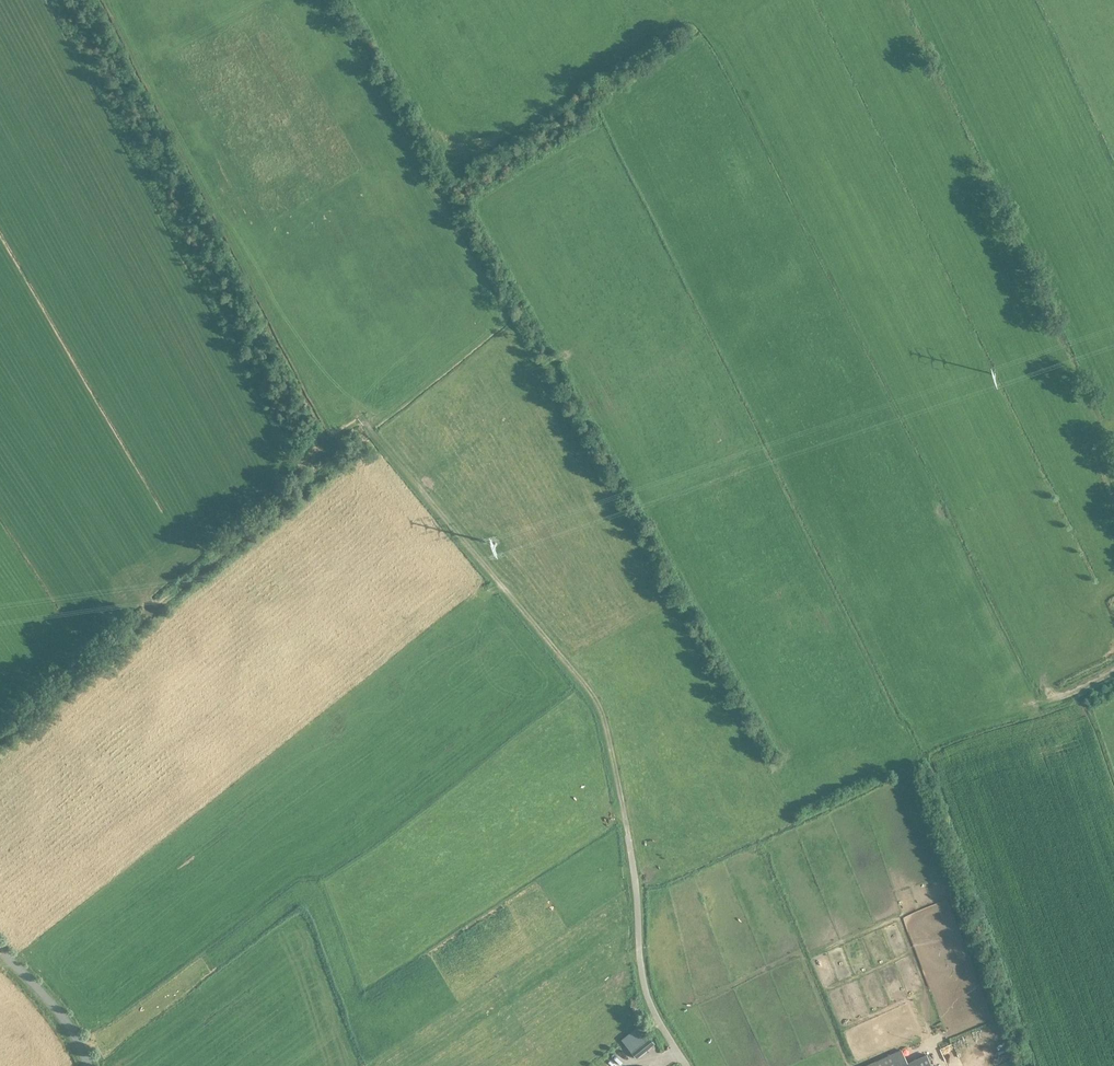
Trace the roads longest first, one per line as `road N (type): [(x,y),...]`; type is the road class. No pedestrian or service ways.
road 1 (track): [(684,1065),(642,976),(635,877),(601,712),(362,424),(313,455),(306,488),(0,735)]
road 2 (residential): [(85,1065),(60,1017),(0,954)]

